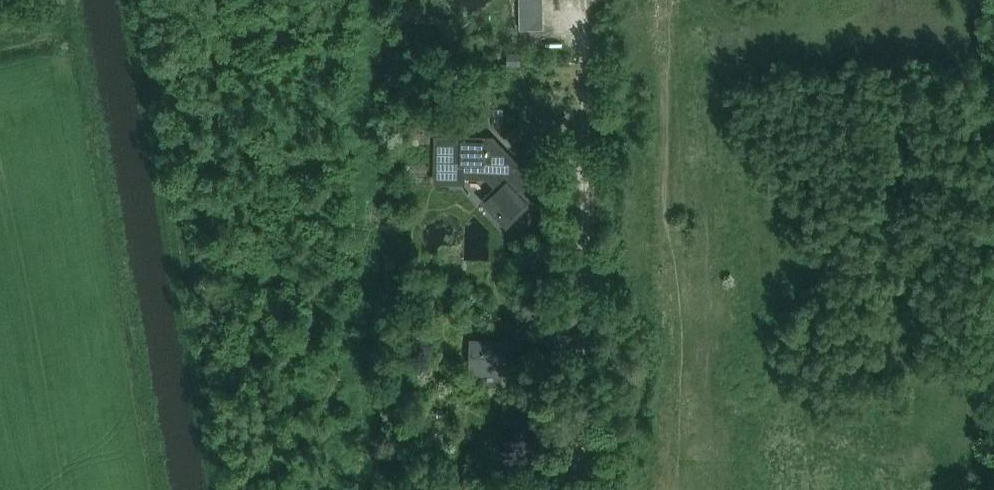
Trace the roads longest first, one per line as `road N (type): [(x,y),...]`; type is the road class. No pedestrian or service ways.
road 1 (track): [(578,489),(587,56)]

